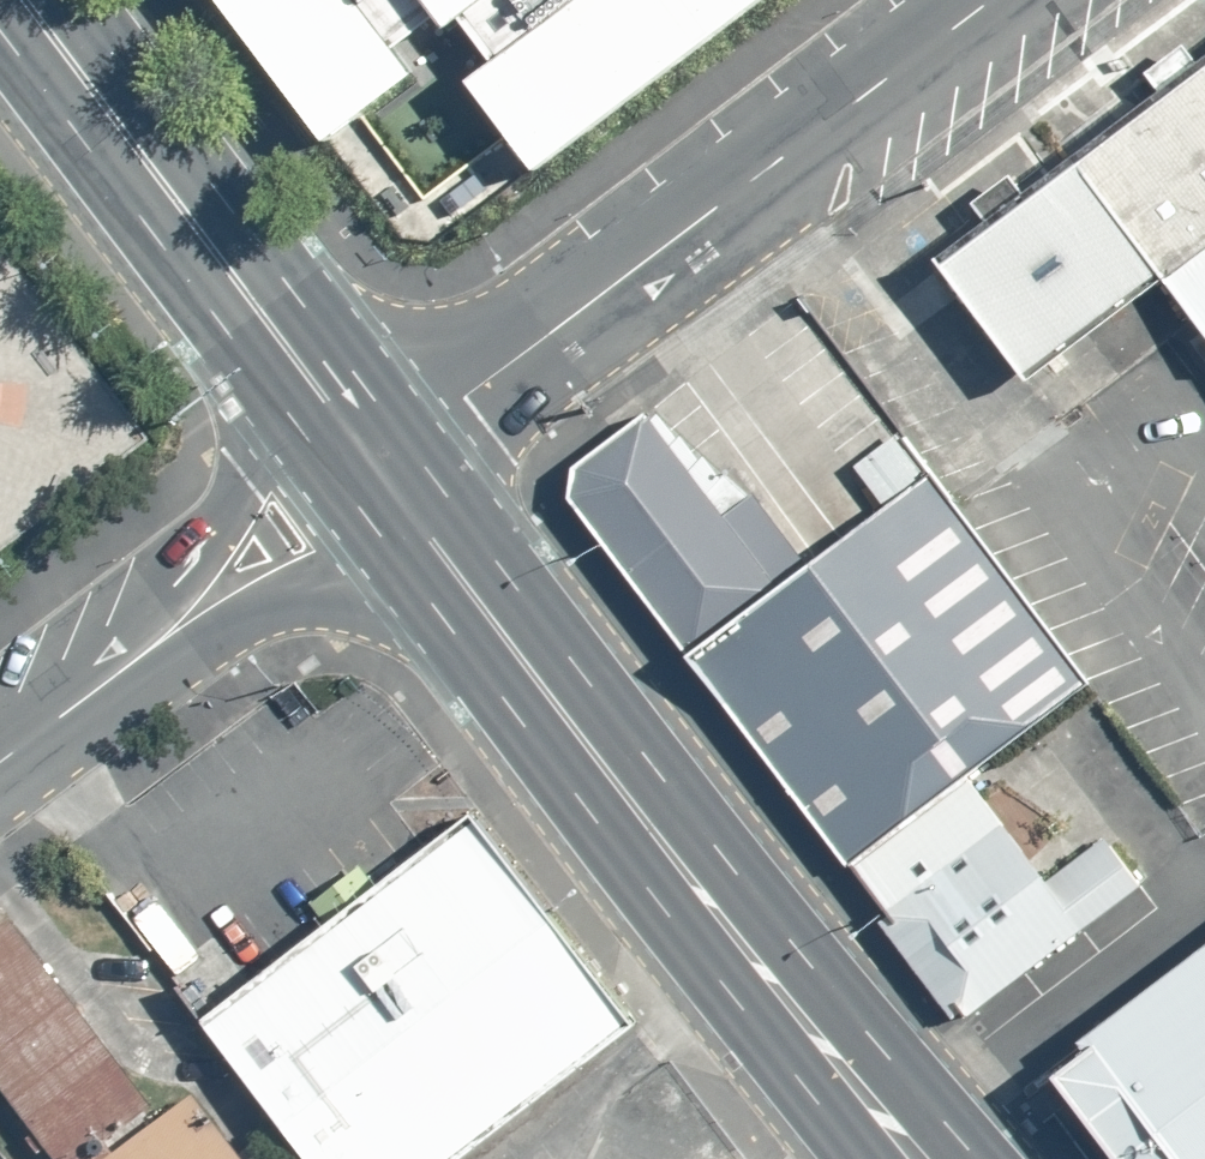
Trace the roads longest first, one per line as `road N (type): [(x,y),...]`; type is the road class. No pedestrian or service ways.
road 1 (secondary): [(408,449),(648,763),(984,1158)]
road 2 (residential): [(408,449),(976,0)]
road 3 (secondary): [(851,1158),(449,628)]
road 4 (secondary): [(74,0),(408,449)]
road 5 (secondary): [(256,368),(0,40)]
road 6 (secondary): [(449,628),(346,598),(288,601),(177,629)]
road 7 (secondary): [(177,629),(244,475),(256,368)]
road 8 (residential): [(177,629),(0,768)]
road 9 (secondary): [(449,628),(348,495)]
road 10 (secondary): [(348,495),(256,368)]

